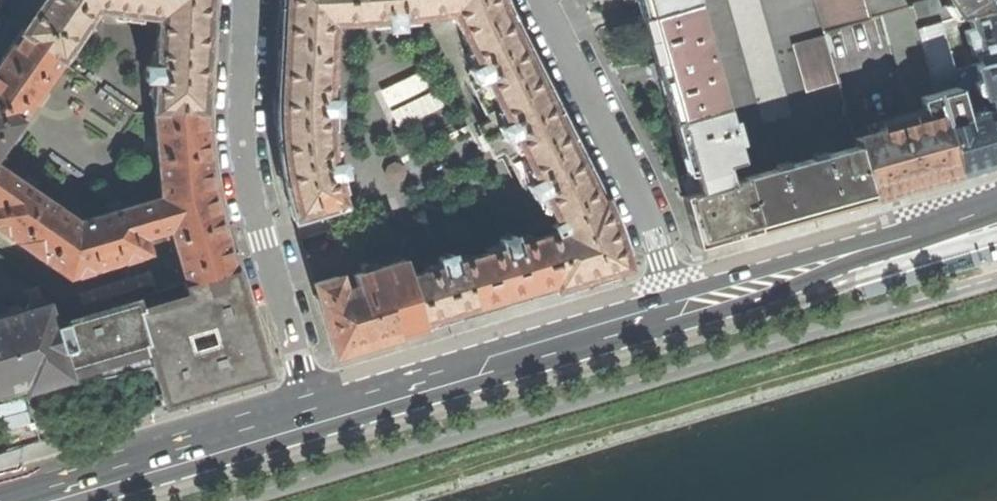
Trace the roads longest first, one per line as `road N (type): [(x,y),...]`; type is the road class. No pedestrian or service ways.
road 1 (unclassified): [(314,415),(250,179),(250,0)]
road 2 (secondary): [(676,306),(314,415)]
road 3 (unclassified): [(676,306),(643,193),(546,0)]
road 4 (secondary): [(996,220),(676,306)]
road 5 (secondary): [(314,415),(36,500)]

